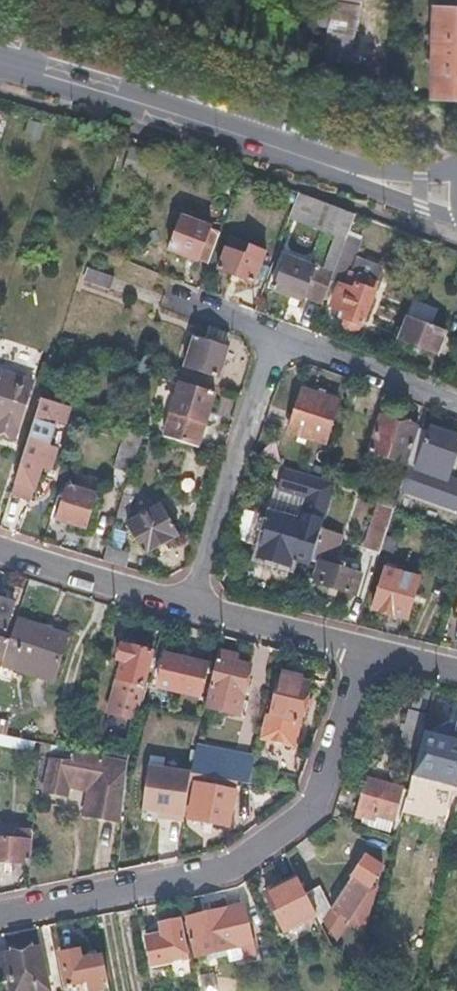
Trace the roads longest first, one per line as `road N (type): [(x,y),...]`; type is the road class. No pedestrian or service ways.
road 1 (residential): [(0,912),(233,867),(313,803),(366,646)]
road 2 (tertiary): [(349,172),(0,61)]
road 3 (residential): [(187,604),(276,335)]
road 4 (residential): [(187,604),(0,551)]
road 5 (residential): [(276,335),(456,406)]
road 6 (residential): [(366,646),(187,604)]

